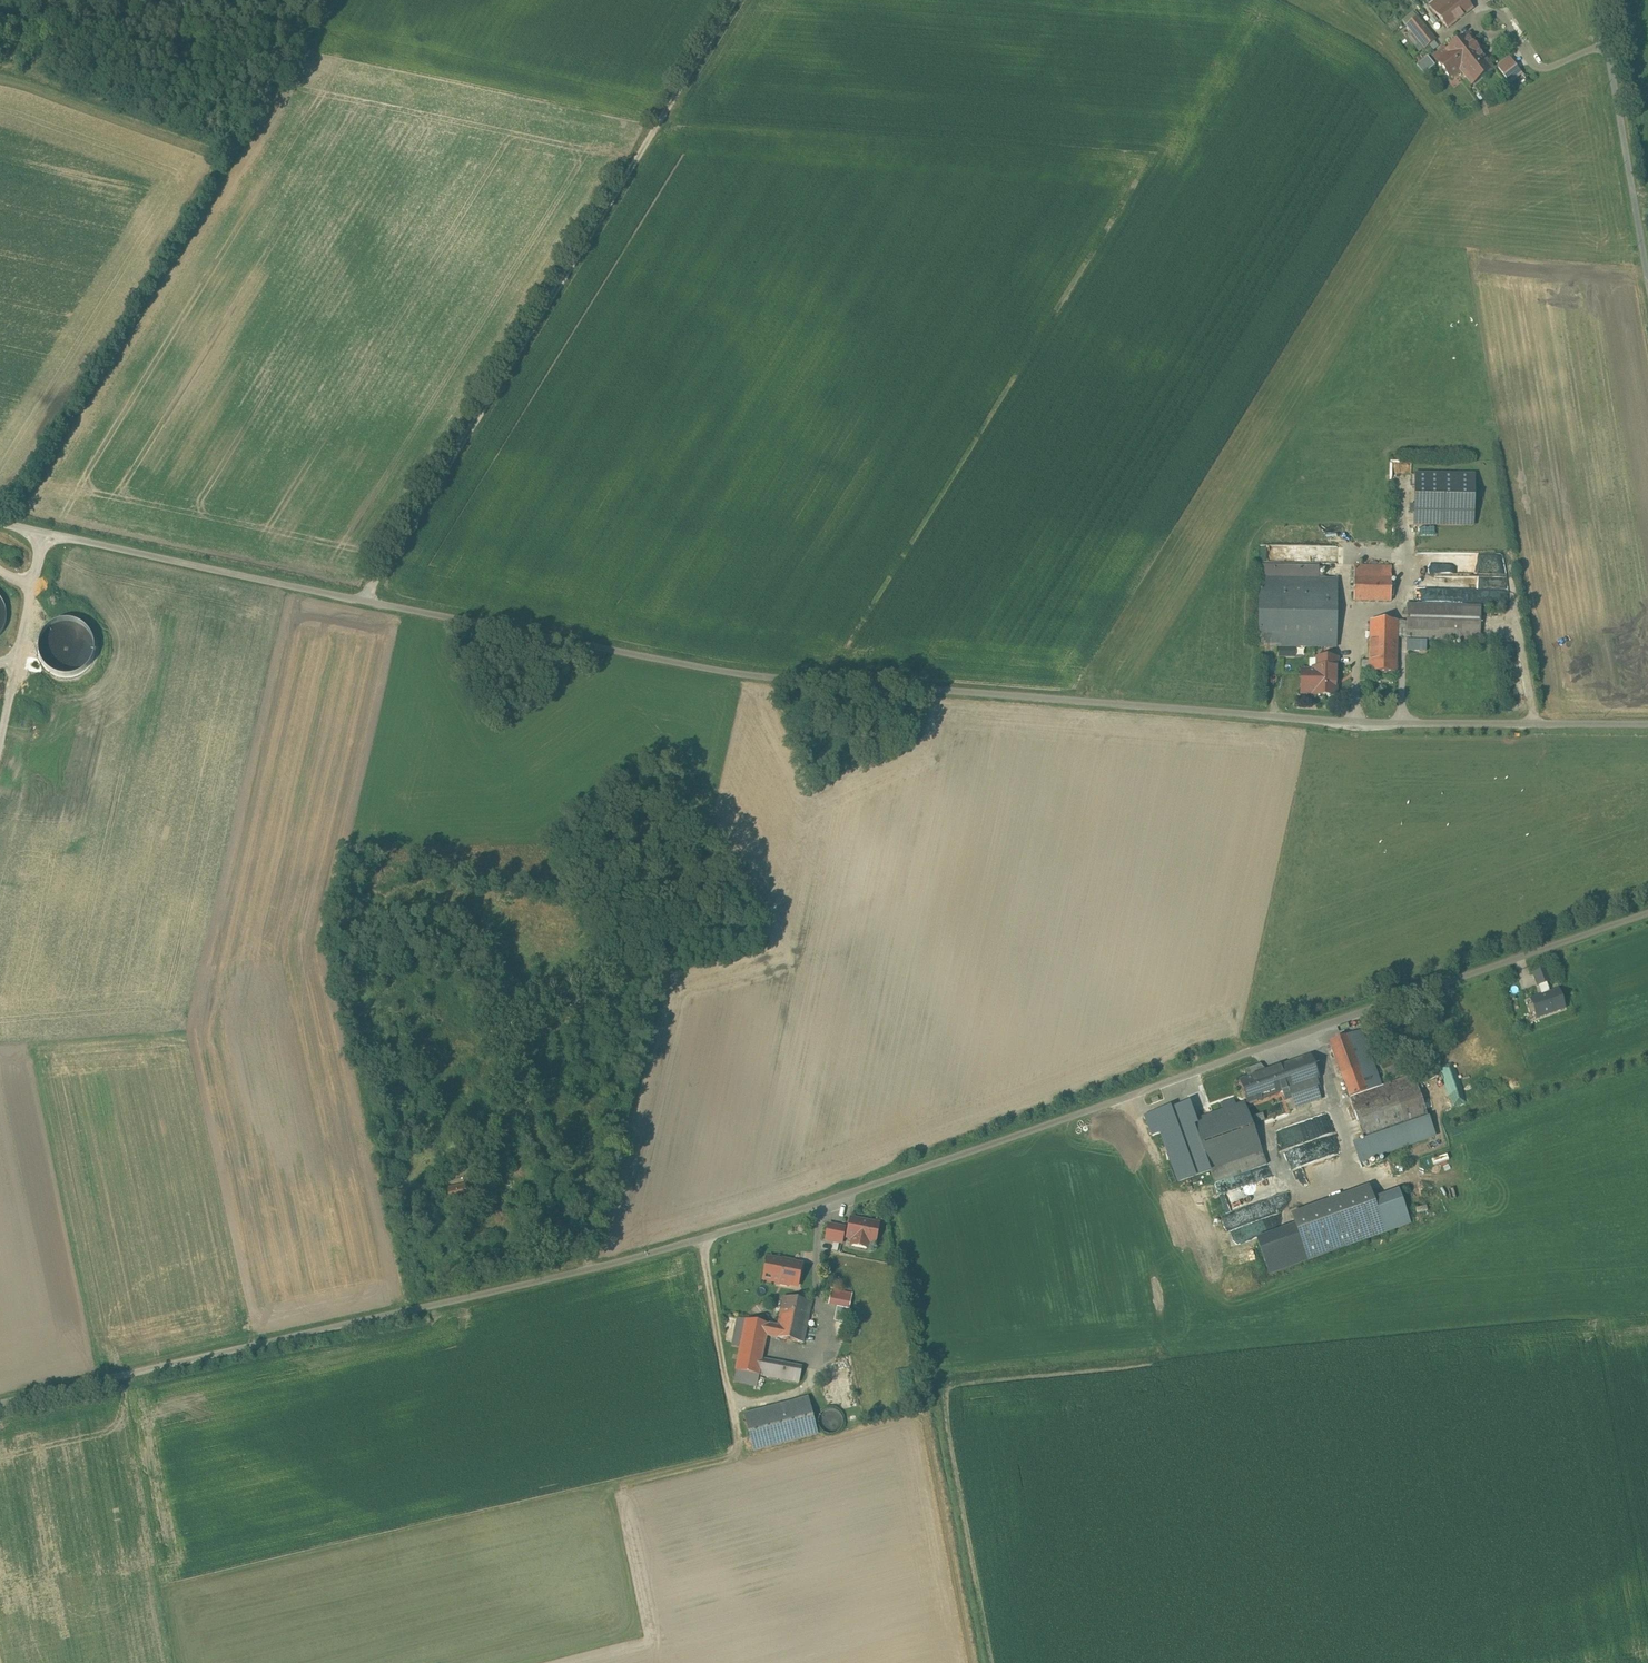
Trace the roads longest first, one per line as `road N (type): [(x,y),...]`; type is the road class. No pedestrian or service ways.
road 1 (unclassified): [(1647,906),(892,1172),(611,1262),(0,1399)]
road 2 (unclassified): [(1647,724),(1301,718),(741,668),(0,523)]
road 3 (track): [(364,599),(731,0)]
road 4 (unclassified): [(1647,268),(1599,0)]

